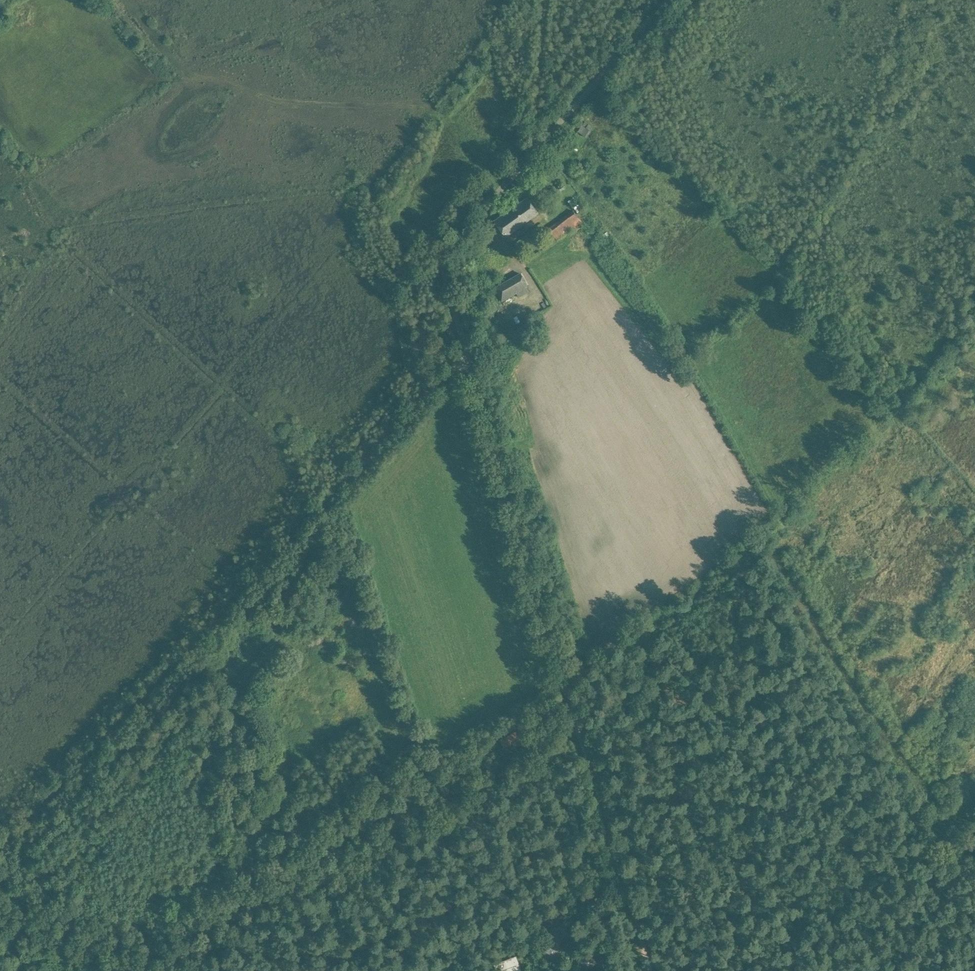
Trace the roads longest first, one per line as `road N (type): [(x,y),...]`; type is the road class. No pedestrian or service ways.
road 1 (unclassified): [(0,857),(467,359),(444,268),(449,247),(668,0)]
road 2 (track): [(467,359),(644,970)]

